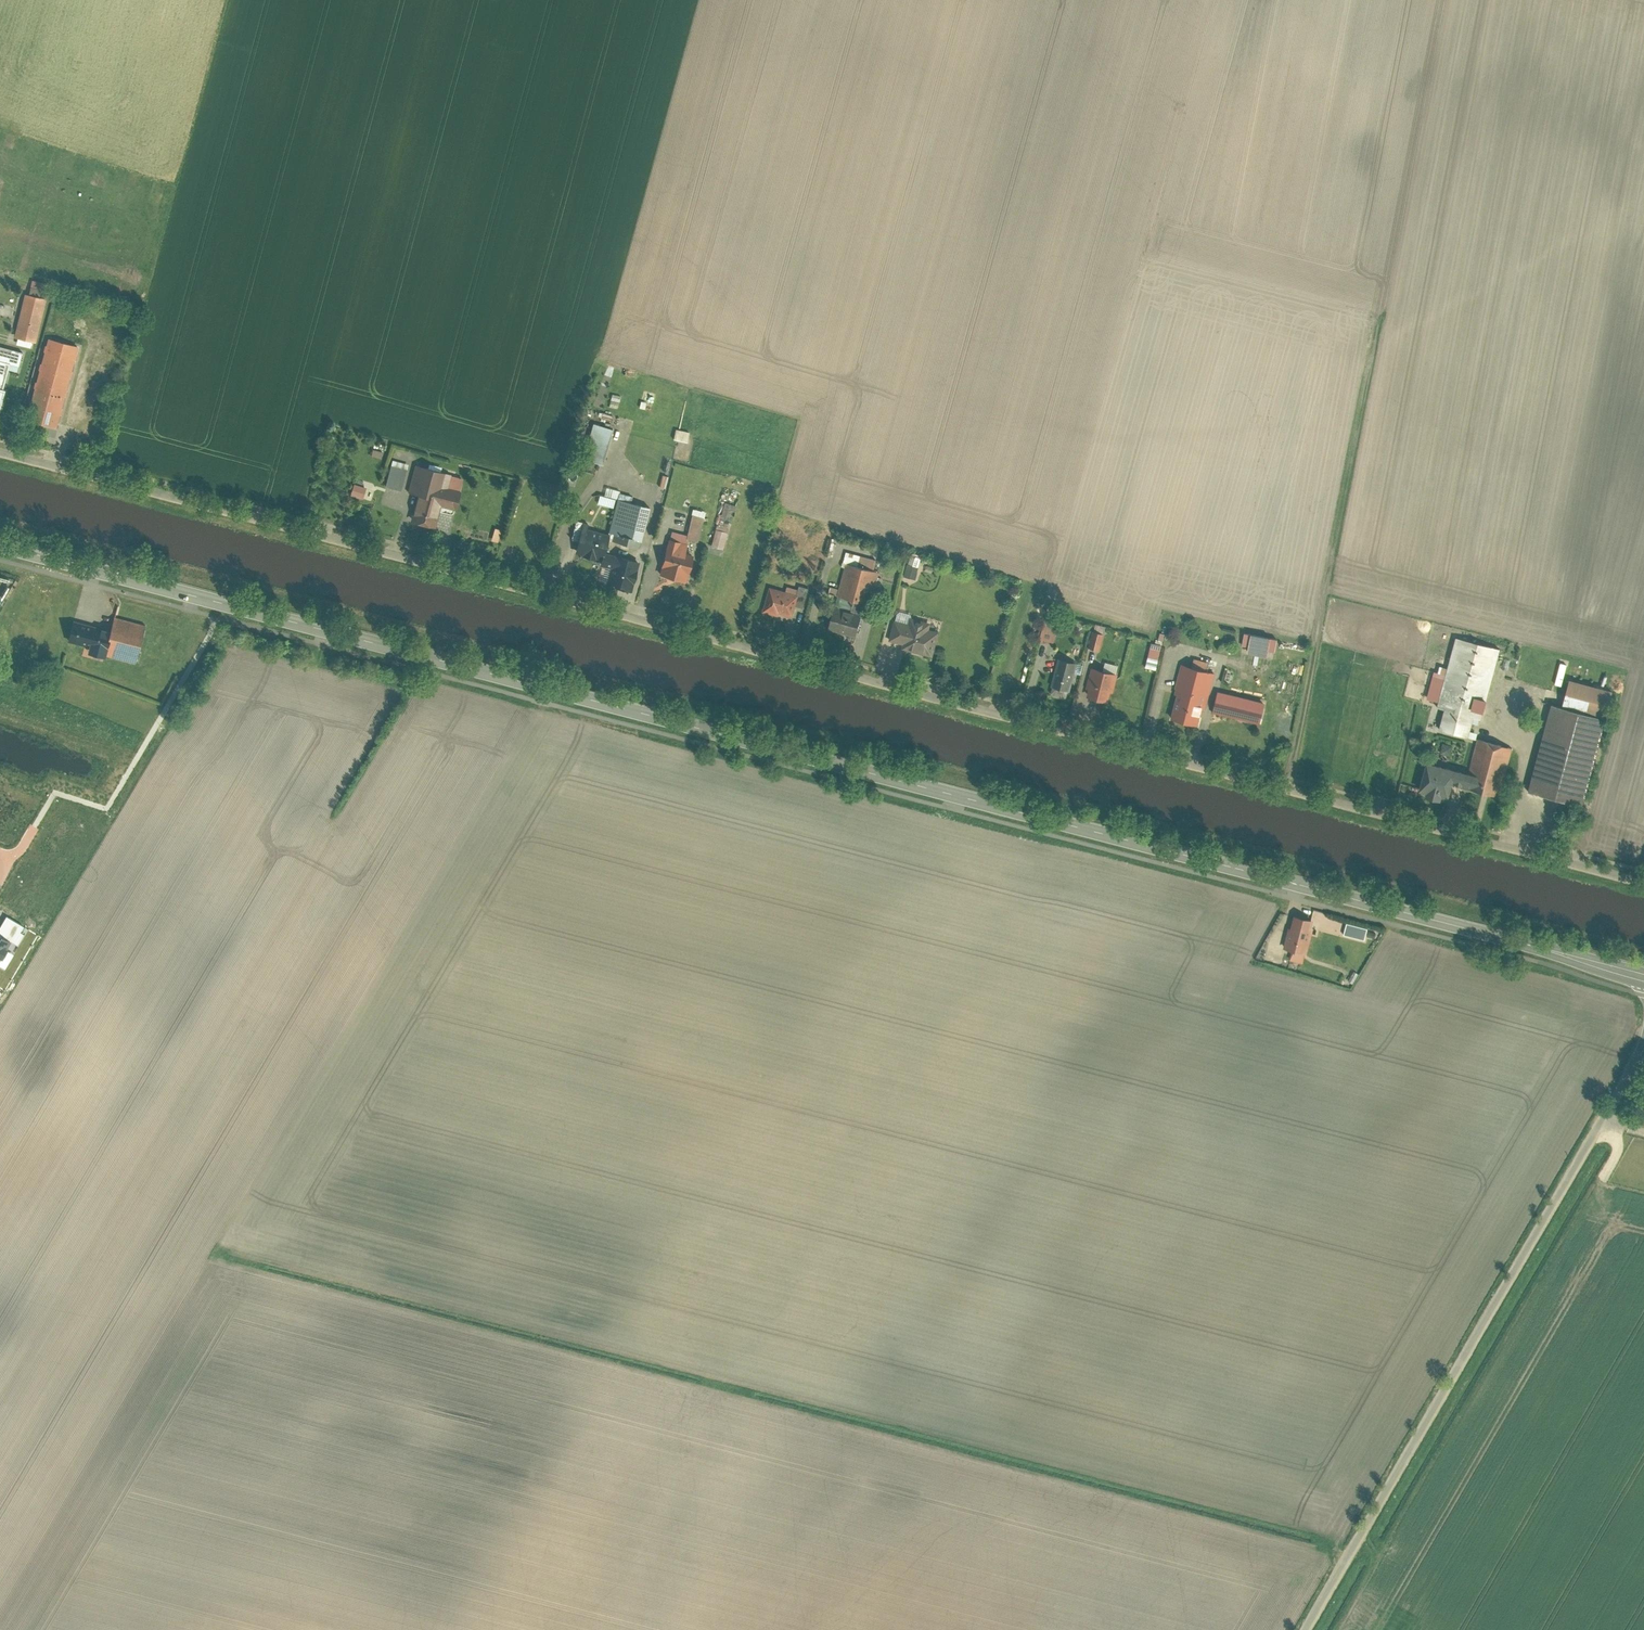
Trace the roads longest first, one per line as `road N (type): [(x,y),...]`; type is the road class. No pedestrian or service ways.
road 1 (unclassified): [(0,450),(1643,883)]
road 2 (primary): [(222,602),(1643,975)]
road 3 (unclassified): [(1300,1629),(1643,1045)]
road 4 (residential): [(12,858),(54,793),(109,809),(222,602)]
road 5 (primary): [(0,544),(222,602)]

